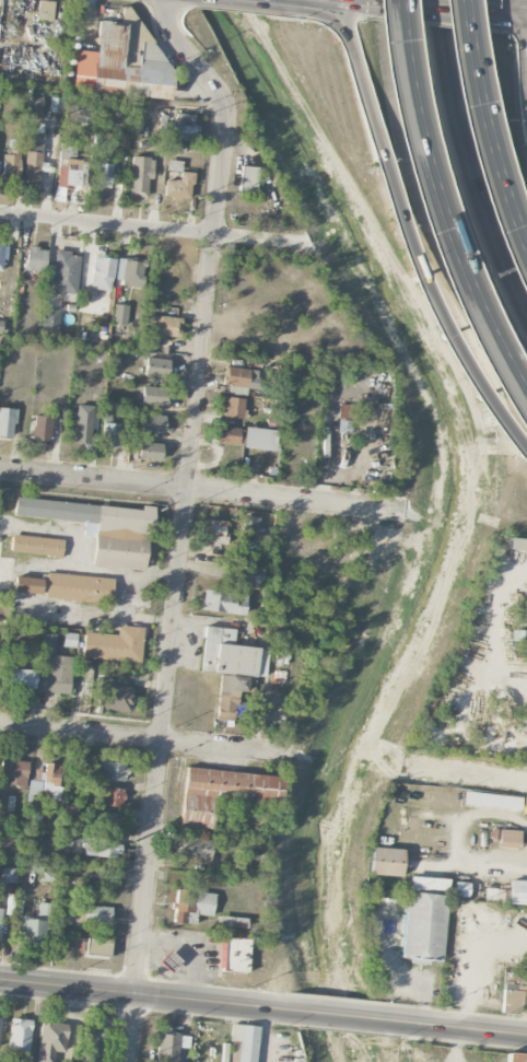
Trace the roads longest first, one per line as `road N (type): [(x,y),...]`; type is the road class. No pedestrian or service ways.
road 1 (residential): [(127,1061),(225,112)]
road 2 (motorway): [(397,0),(401,74),(434,208),(476,317),(526,410)]
road 3 (motorway): [(420,0),(432,106),(454,195),(526,369)]
road 4 (residential): [(0,466),(364,505)]
road 5 (motorway): [(384,164),(434,317),(526,459)]
road 6 (motorway): [(526,315),(478,192),(441,0)]
road 7 (residential): [(309,246),(0,214)]
road 8 (tertiary): [(0,979),(288,1011)]
road 9 (residential): [(286,754),(0,724)]
road 10 (motorway): [(526,264),(488,157),(458,0)]
road 11 (motorway): [(334,0),(349,23),(384,164)]
road 12 (primary): [(362,0),(495,13)]
road 13 (tertiary): [(394,1022),(526,1036)]
road 14 (residential): [(225,112),(174,36),(170,0)]
road 15 (residential): [(526,784),(400,769)]

